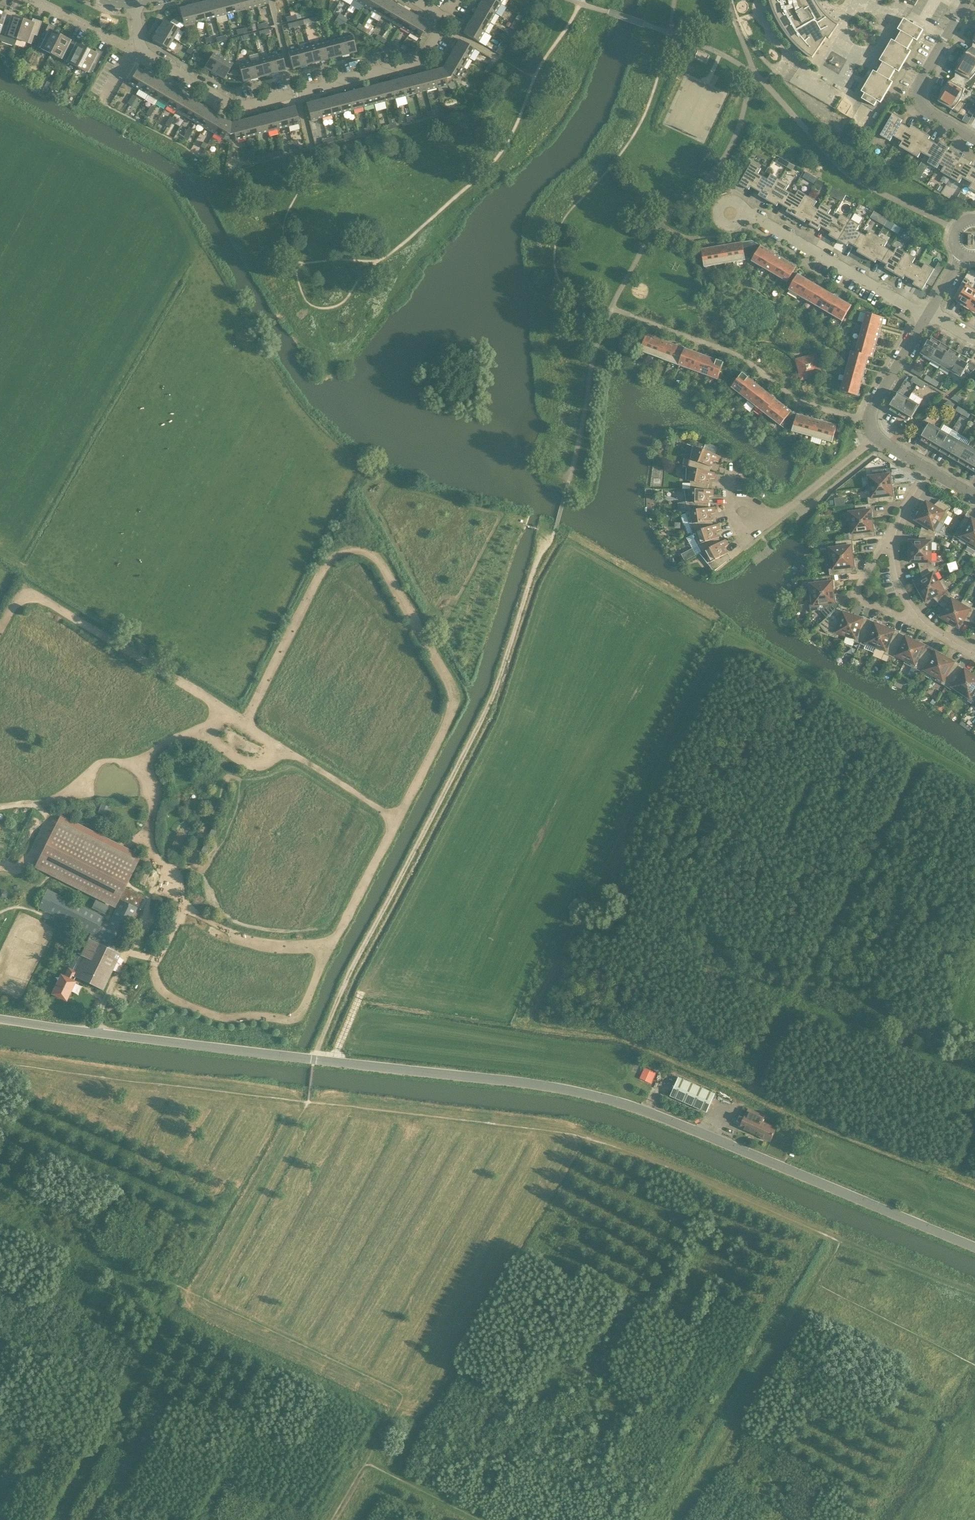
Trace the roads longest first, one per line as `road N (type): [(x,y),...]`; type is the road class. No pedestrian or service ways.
road 1 (unclassified): [(974,1247),(602,1098),(0,1020)]
road 2 (residential): [(141,51),(246,105),(419,60),(448,14)]
road 3 (residential): [(928,313),(762,220),(733,216)]
road 4 (residential): [(974,140),(918,100),(918,83),(968,0)]
road 5 (residential): [(876,437),(877,404),(928,313)]
road 6 (residential): [(919,622),(864,603),(859,588),(892,537)]

